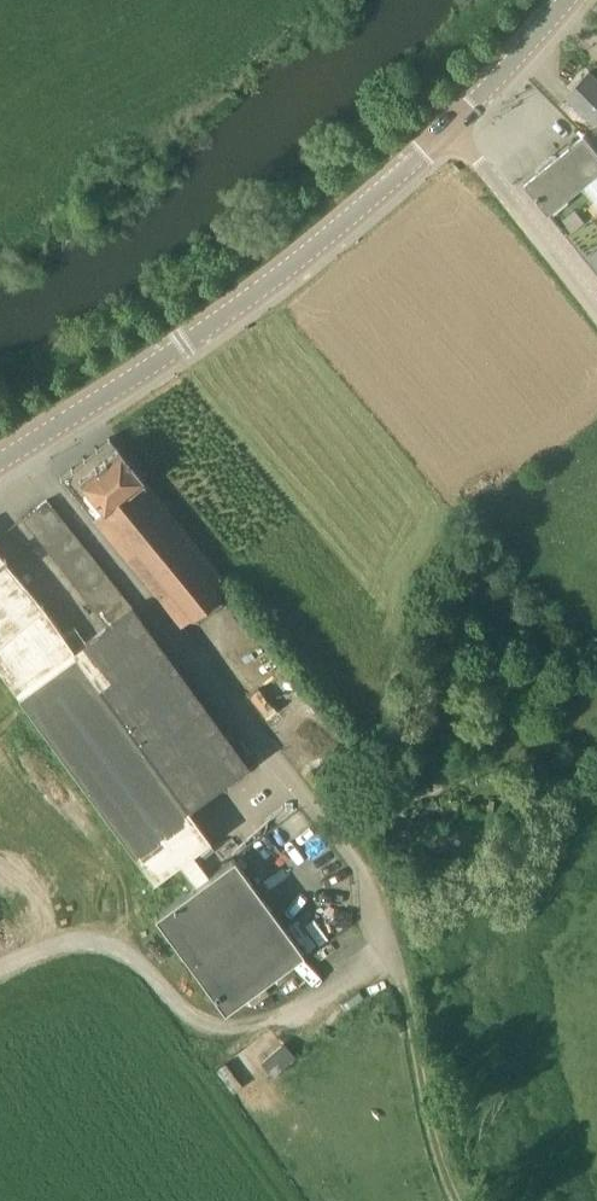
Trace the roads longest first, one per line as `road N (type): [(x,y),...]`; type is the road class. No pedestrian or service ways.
road 1 (track): [(0,966),(65,940),(119,941),(201,1019),(235,1026),(326,989),(379,934),(364,887),(322,827),(26,444)]
road 2 (tertiary): [(0,461),(235,308),(450,130)]
road 3 (track): [(455,1200),(432,1135),(400,984),(379,934)]
road 4 (unclassified): [(596,311),(450,130)]
road 5 (tertiary): [(450,130),(567,0)]

